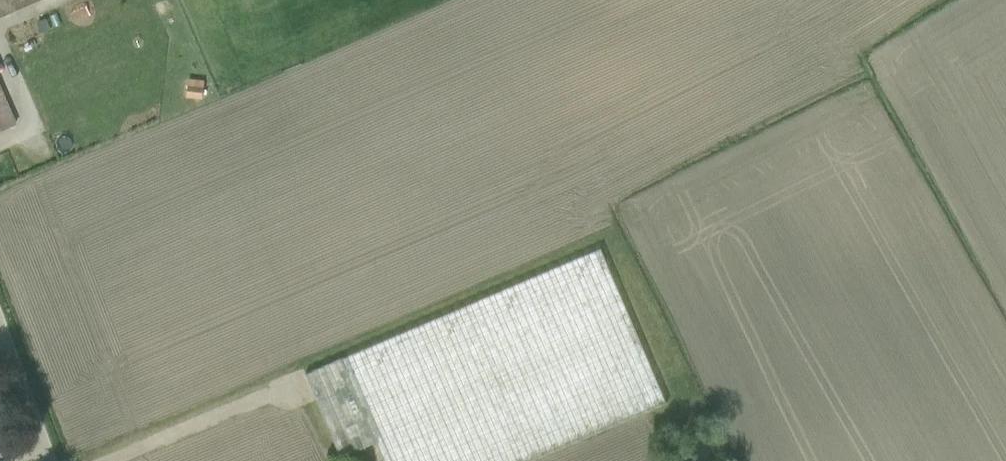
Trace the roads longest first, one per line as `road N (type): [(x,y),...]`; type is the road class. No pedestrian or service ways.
road 1 (residential): [(0,323),(54,460)]

